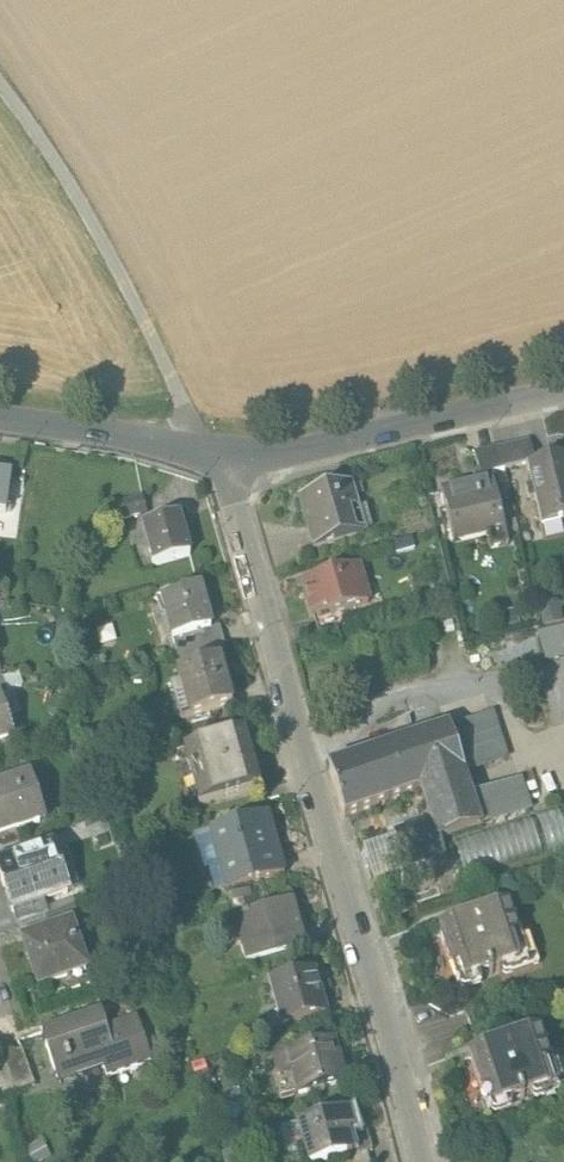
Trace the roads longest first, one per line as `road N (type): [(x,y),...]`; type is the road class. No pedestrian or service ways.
road 1 (residential): [(423,1161),(224,449)]
road 2 (track): [(0,78),(57,157),(145,315),(186,406),(191,443)]
road 3 (tertiary): [(563,385),(285,449),(224,449)]
road 4 (tertiary): [(224,449),(0,413)]

